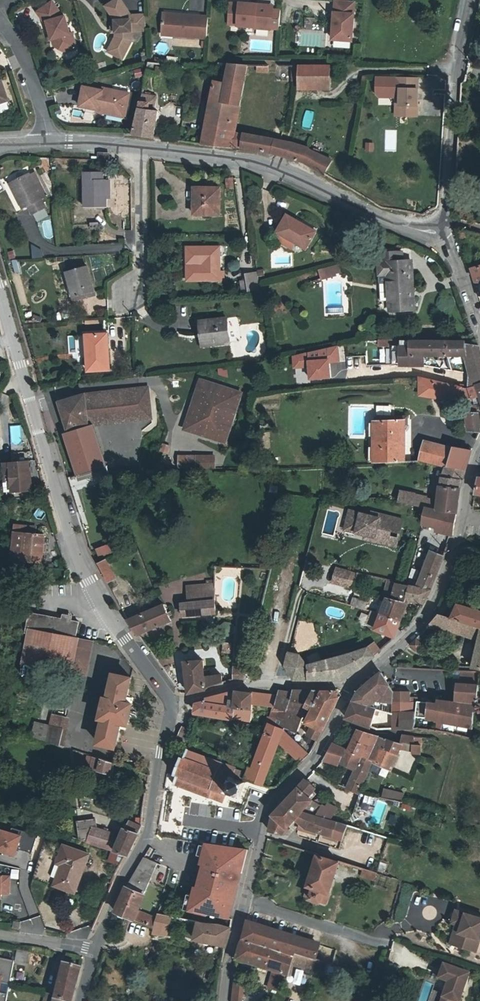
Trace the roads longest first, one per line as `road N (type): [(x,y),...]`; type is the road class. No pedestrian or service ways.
road 1 (tertiary): [(0,293),(87,576),(172,704),(148,832),(95,950)]
road 2 (tertiary): [(443,232),(388,225),(301,178),(247,162),(139,147)]
road 3 (residential): [(338,720),(356,686),(424,618),(465,520)]
road 4 (tertiary): [(465,0),(448,68),(443,232)]
road 5 (residential): [(139,147),(139,305),(121,311)]
road 6 (residential): [(225,1000),(260,831)]
road 7 (residential): [(260,831),(266,809),(314,765),(338,720)]
road 8 (residential): [(38,145),(41,108),(22,54),(0,27)]

